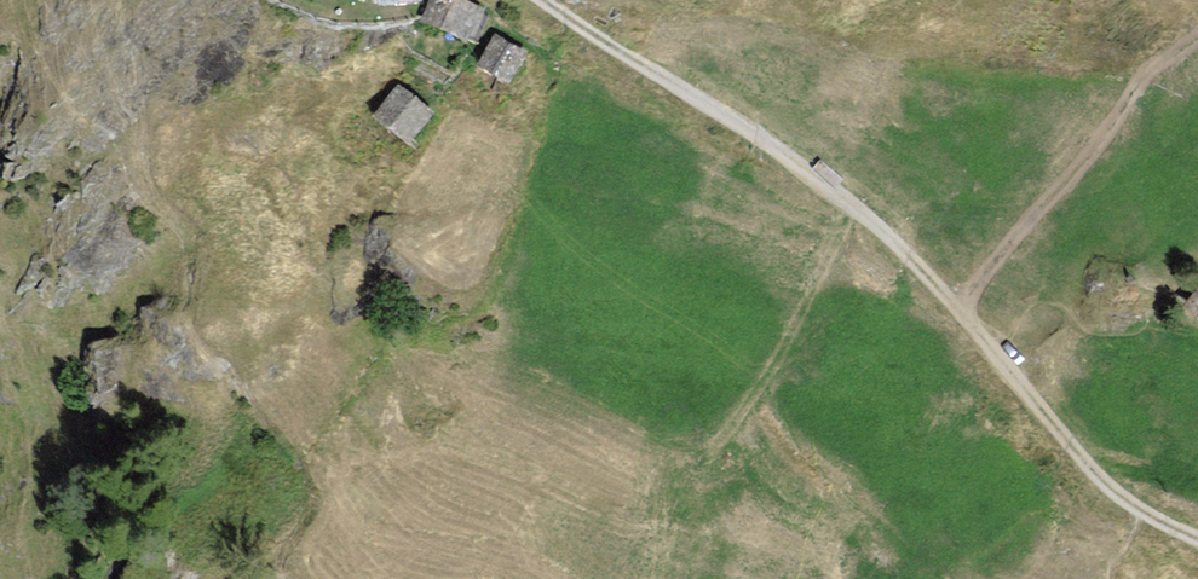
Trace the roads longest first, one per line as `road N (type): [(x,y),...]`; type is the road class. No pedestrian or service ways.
road 1 (track): [(537,0),(738,122),(871,224),(958,310)]
road 2 (track): [(1197,31),(958,310)]
road 3 (track): [(958,310),(1092,473),(1139,517)]

